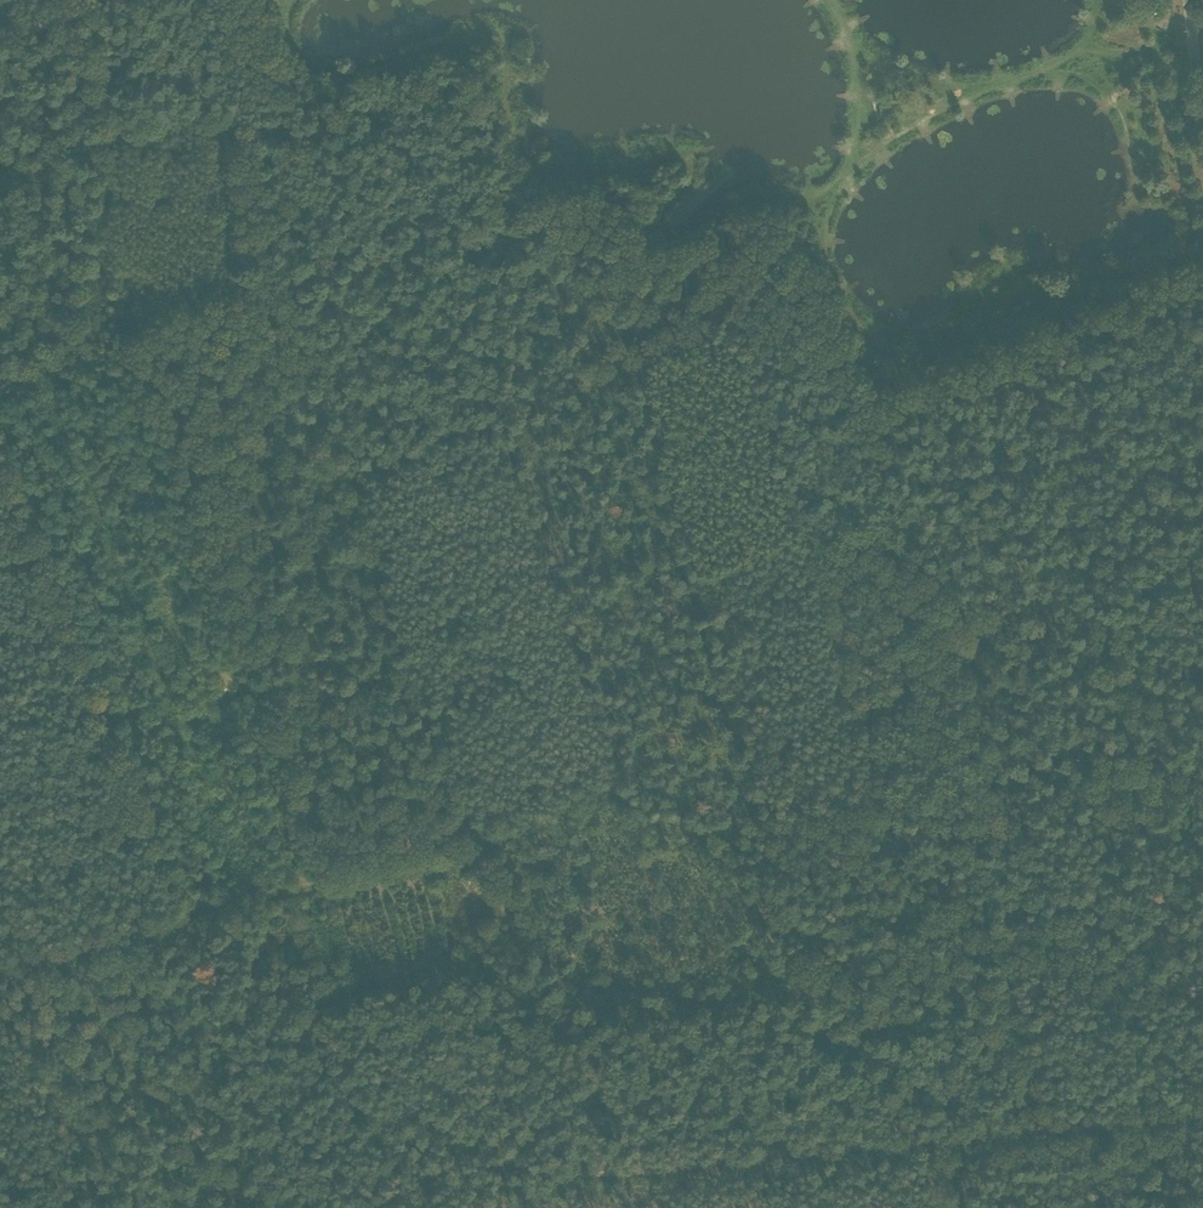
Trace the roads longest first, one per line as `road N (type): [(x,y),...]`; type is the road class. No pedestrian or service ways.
road 1 (track): [(251,0),(281,97),(240,113),(234,169),(257,250),(292,311),(342,443),(318,531),(324,610),(290,719),(336,803),(336,883)]
road 2 (track): [(336,883),(587,818),(751,837),(1202,777)]
road 3 (track): [(1202,1111),(553,1184),(501,1207)]
road 4 (track): [(0,973),(336,883)]
road 5 (track): [(0,34),(119,0)]

